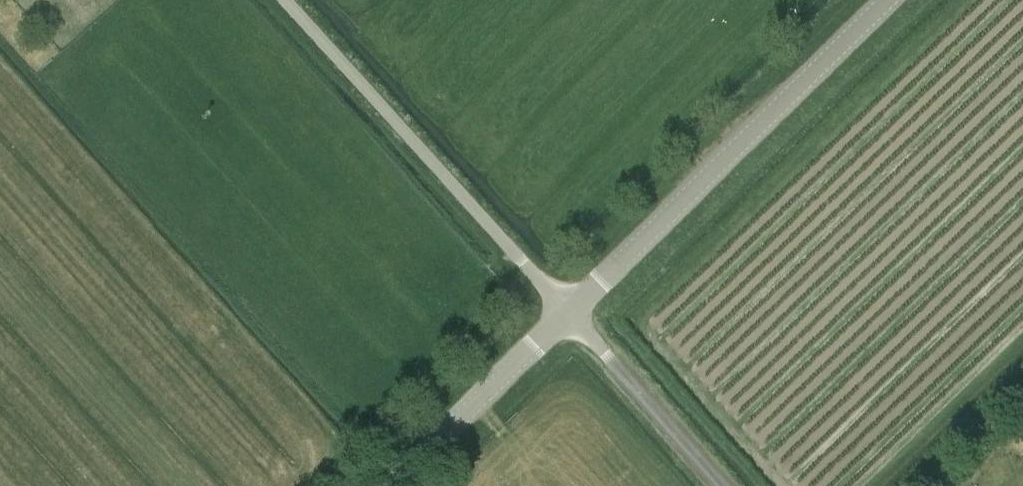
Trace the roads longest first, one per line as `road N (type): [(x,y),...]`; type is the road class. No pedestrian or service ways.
road 1 (unclassified): [(576,322),(907,0)]
road 2 (unclassified): [(279,0),(576,322)]
road 3 (unclassified): [(407,485),(576,322)]
road 4 (unclassified): [(576,322),(723,485)]

